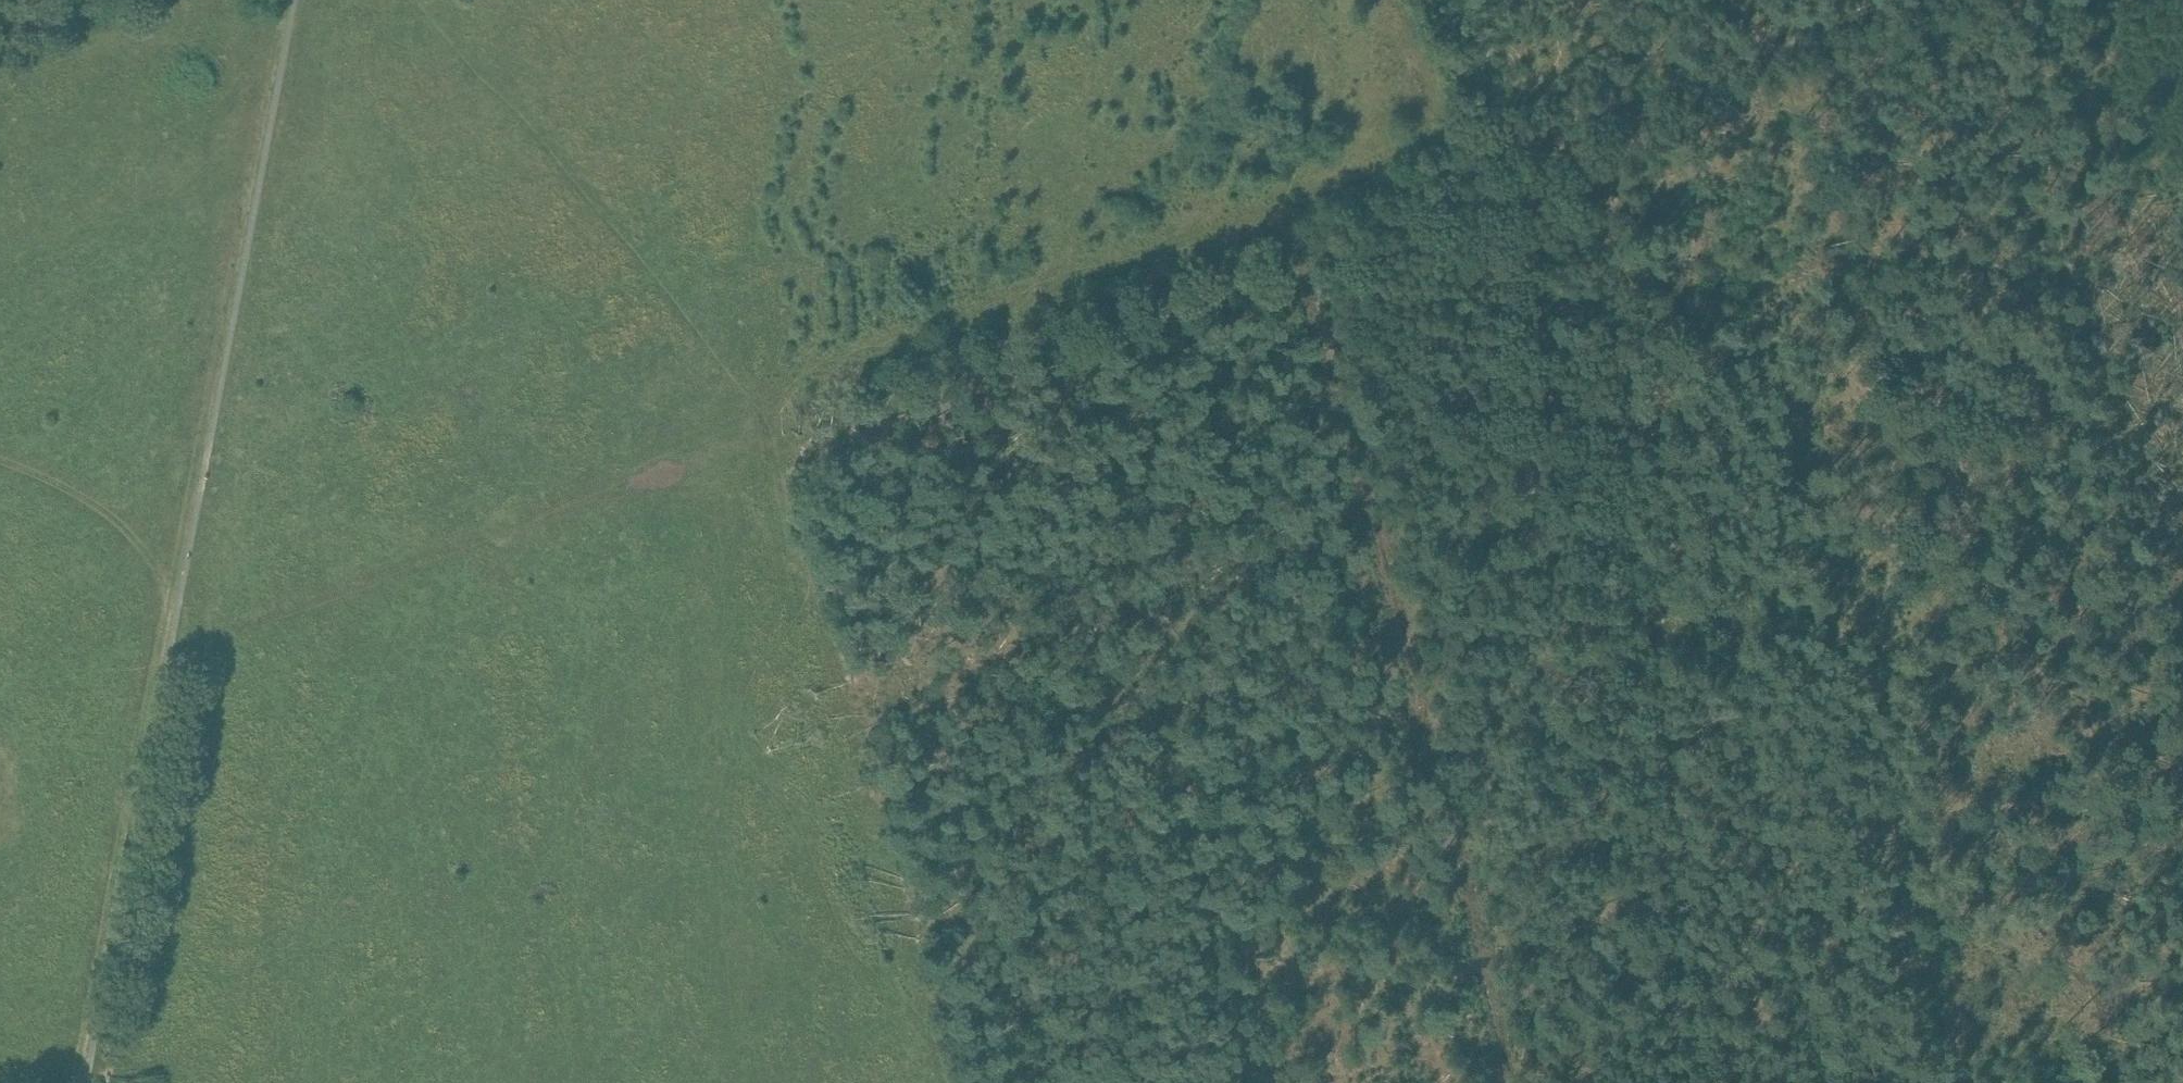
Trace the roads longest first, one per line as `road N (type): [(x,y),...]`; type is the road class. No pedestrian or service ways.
road 1 (track): [(70,1082),(282,0)]

